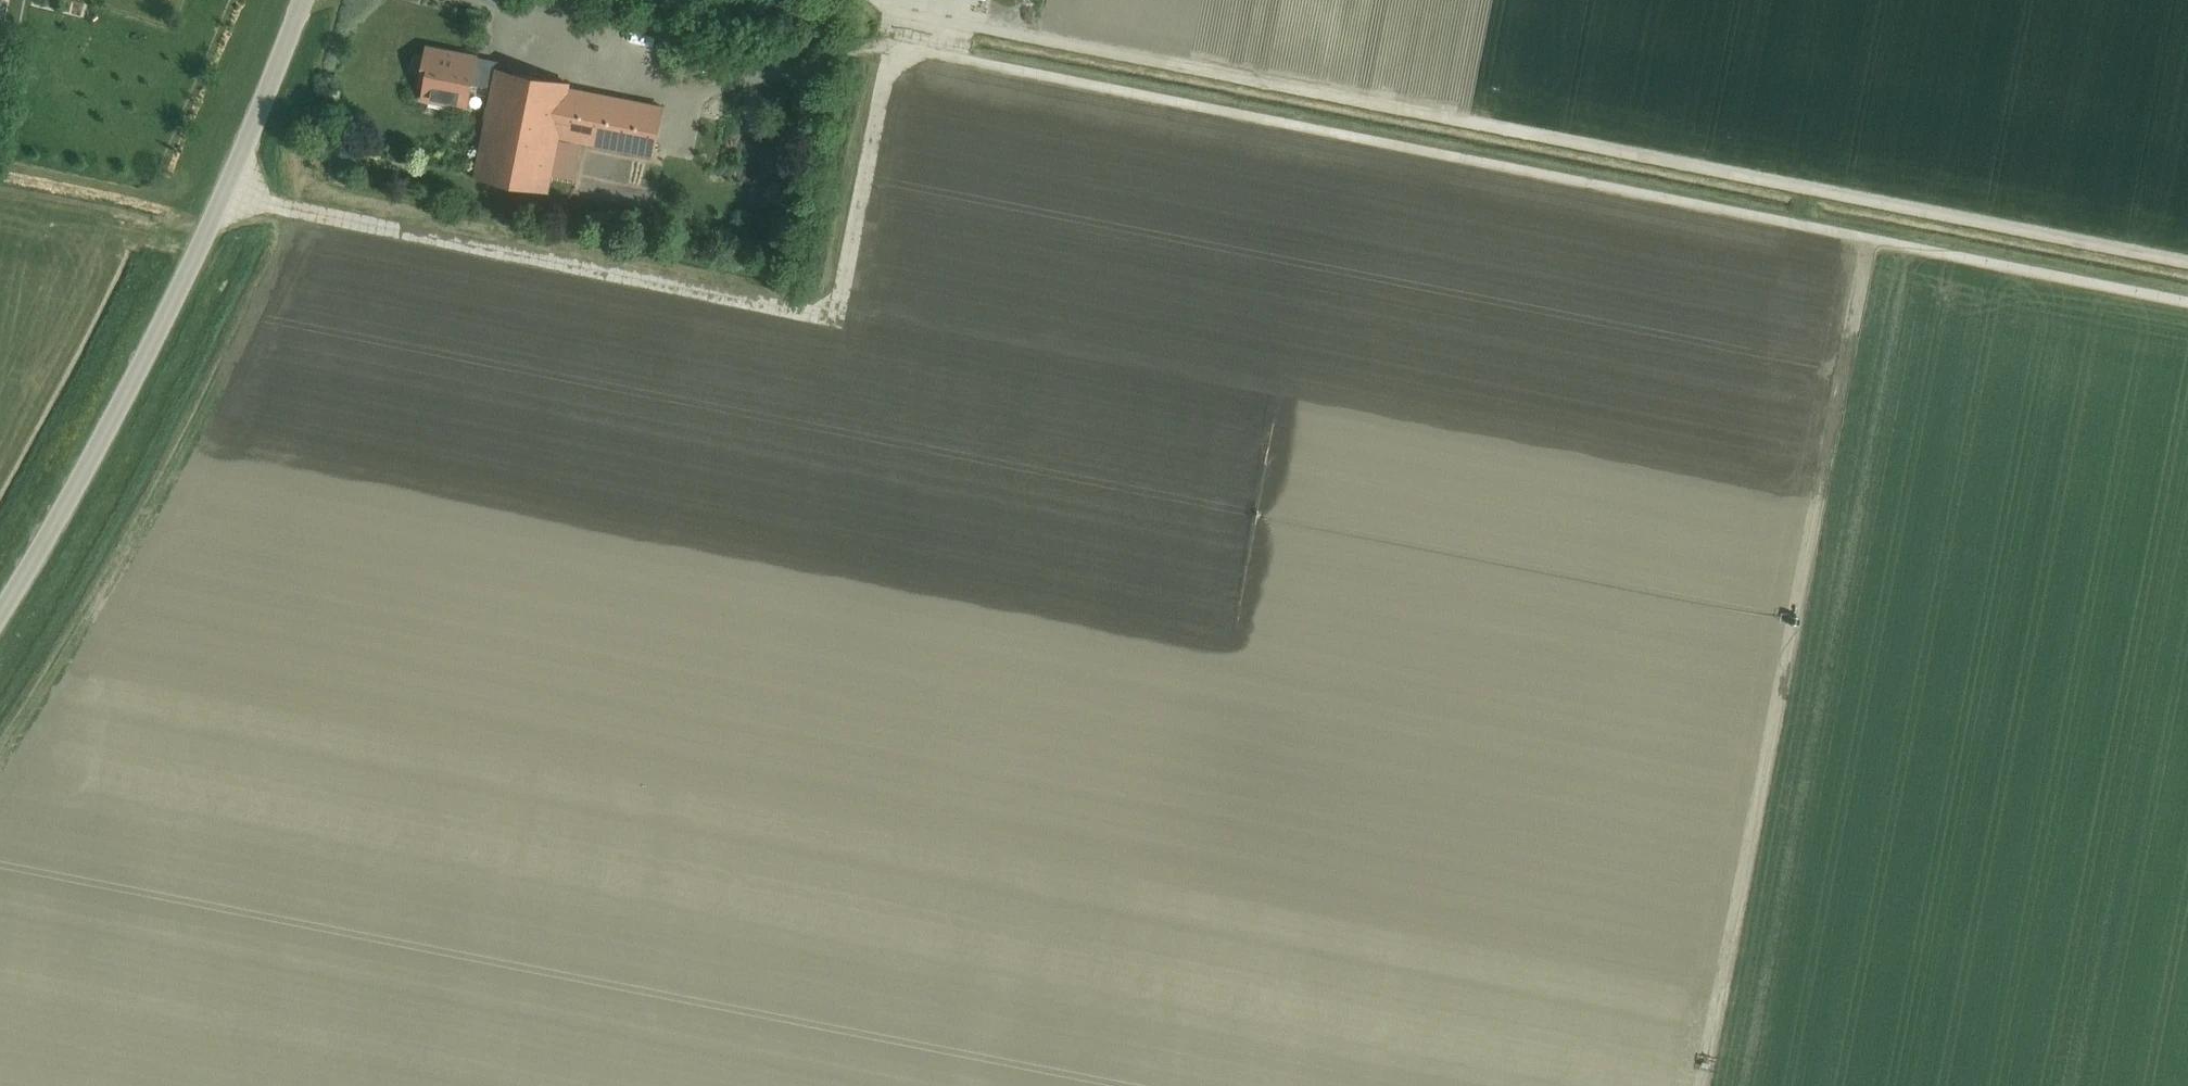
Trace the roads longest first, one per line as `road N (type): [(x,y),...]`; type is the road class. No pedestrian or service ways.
road 1 (unclassified): [(0,591),(160,315),(224,184),(285,0)]

